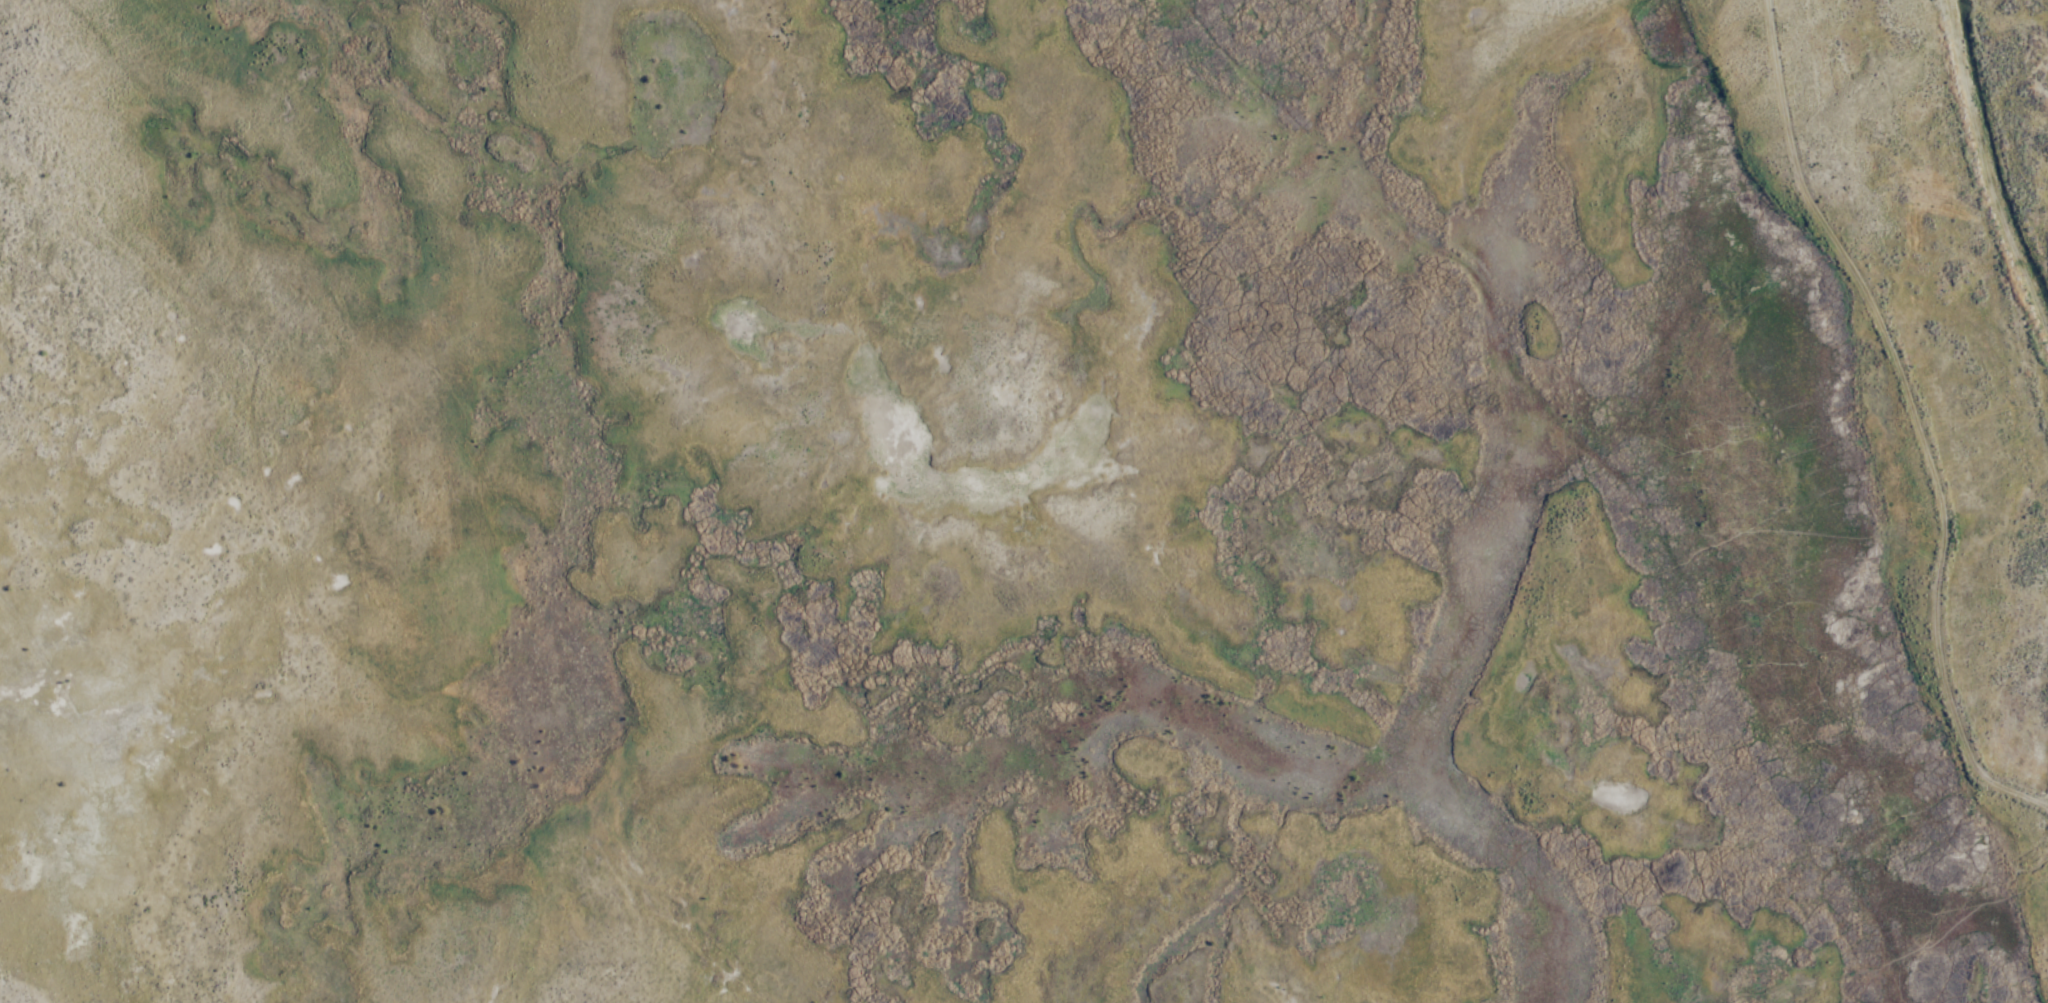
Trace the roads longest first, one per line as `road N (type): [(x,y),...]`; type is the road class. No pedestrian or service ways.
road 1 (track): [(1769,0),(1802,181),(1881,323),(1943,498),(1948,546),(1940,638),(1962,731),(1977,768),(1998,788),(2047,811)]
road 2 (track): [(2047,323),(2001,209),(1953,0)]

